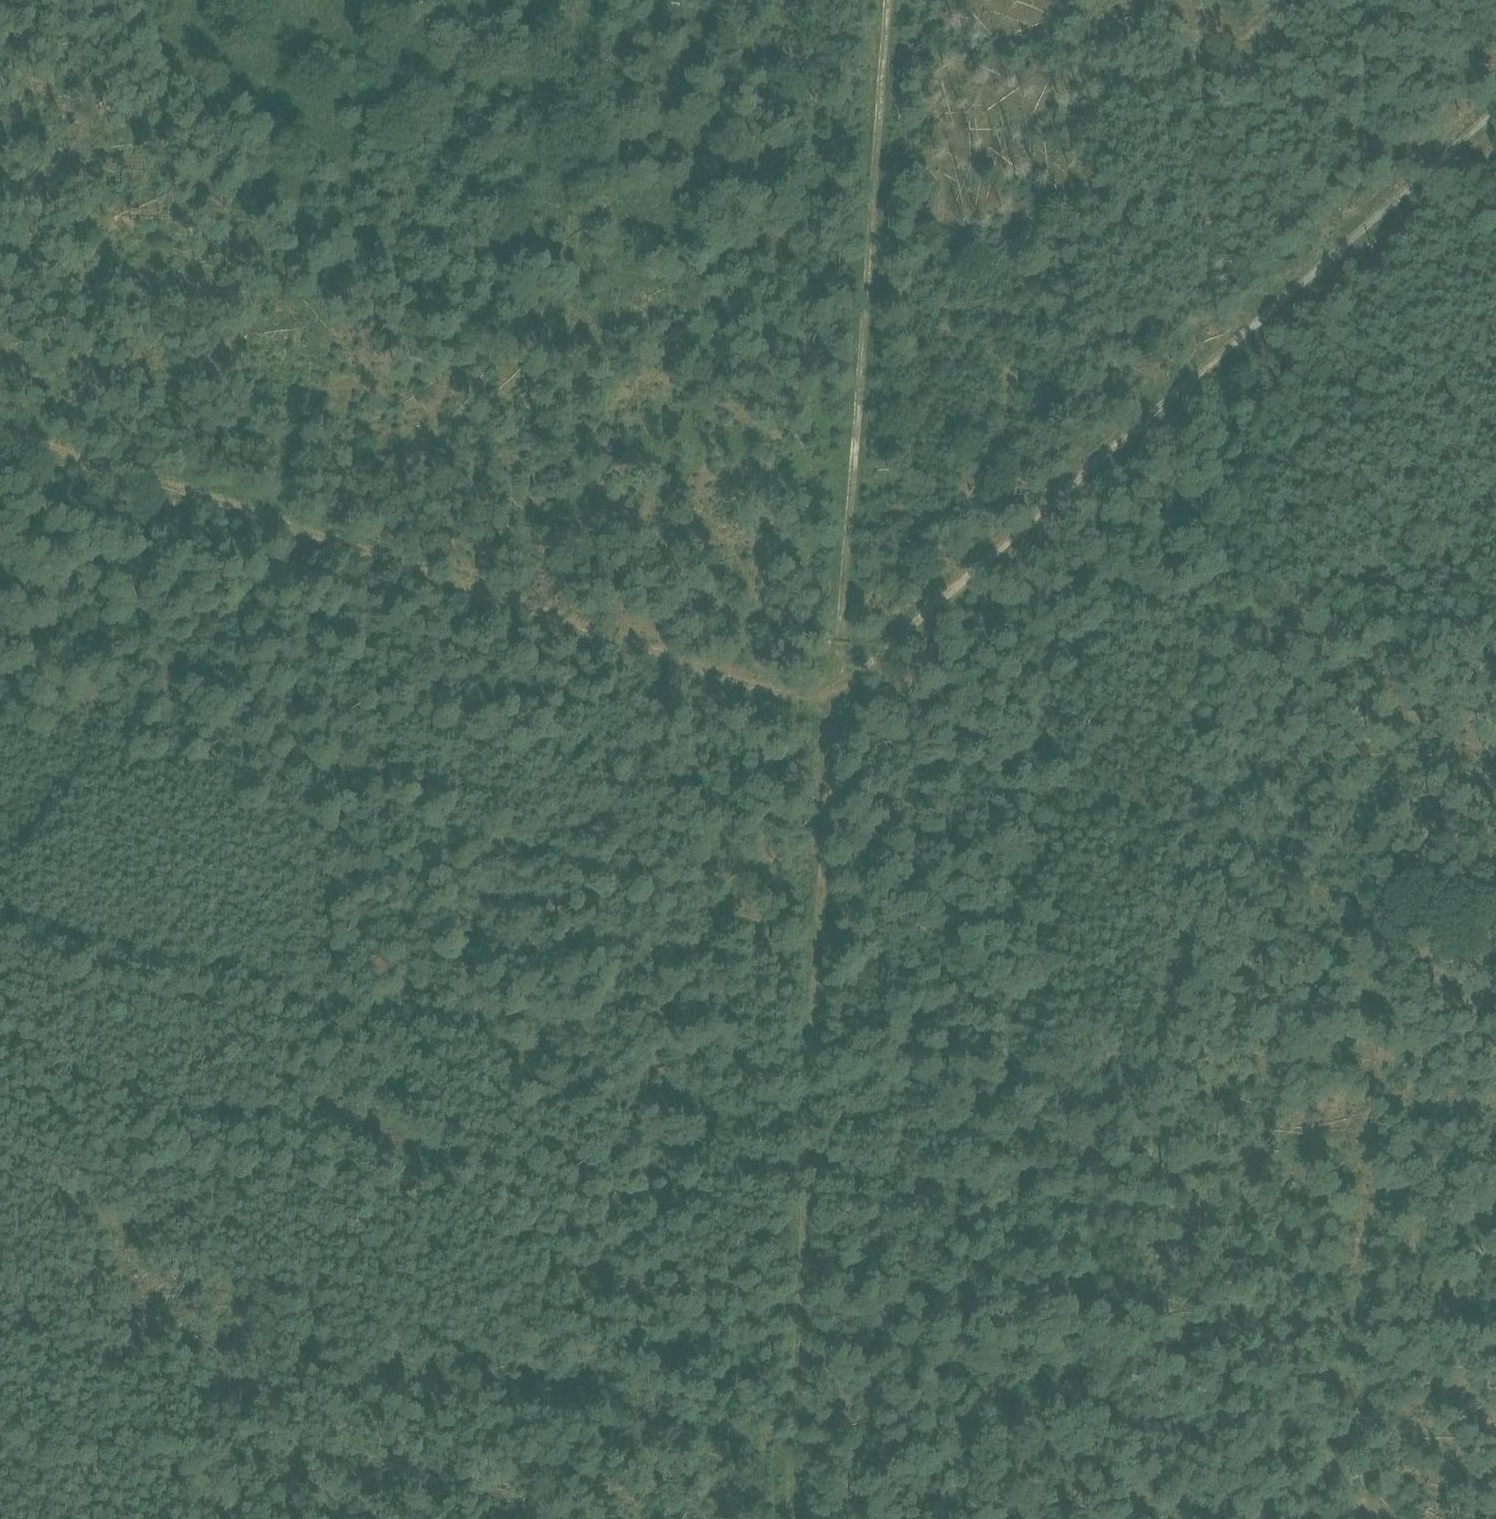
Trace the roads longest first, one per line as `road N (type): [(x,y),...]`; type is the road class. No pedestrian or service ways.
road 1 (track): [(1495,109),(830,695)]
road 2 (track): [(0,415),(802,701),(830,695)]
road 3 (track): [(830,695),(781,1518)]
road 4 (track): [(886,0),(830,695)]

